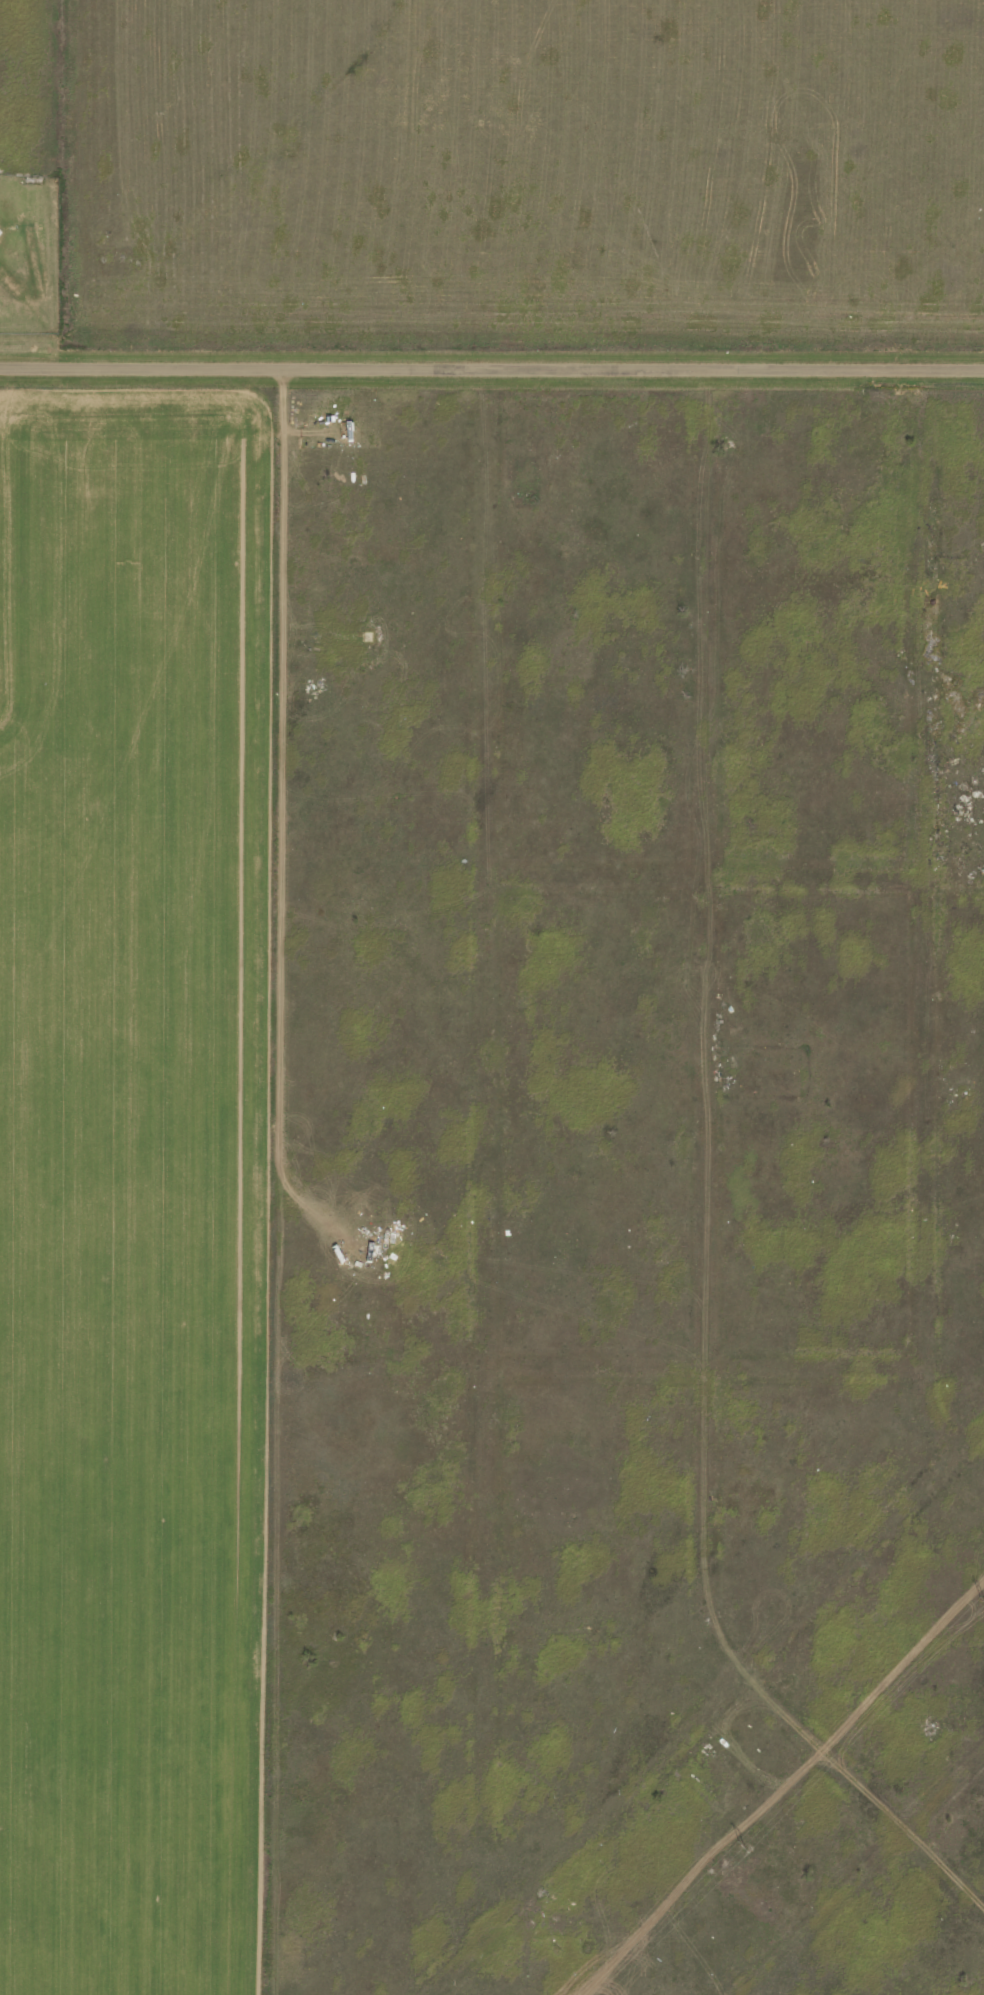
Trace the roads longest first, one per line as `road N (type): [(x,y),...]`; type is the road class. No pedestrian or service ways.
road 1 (residential): [(983,1920),(721,1663),(699,1605),(699,367)]
road 2 (residential): [(281,1994),(271,366)]
road 3 (residential): [(487,1925),(487,367)]
road 4 (residential): [(946,1466),(925,1376),(927,367)]
road 5 (residential): [(0,366),(983,367)]
road 6 (residential): [(417,1994),(983,1428)]
road 7 (residential): [(274,879),(983,878)]
road 8 (residential): [(487,1369),(925,1370)]
road 9 (residential): [(738,1994),(983,1747)]
road 10 (residential): [(487,1369),(277,1368)]

